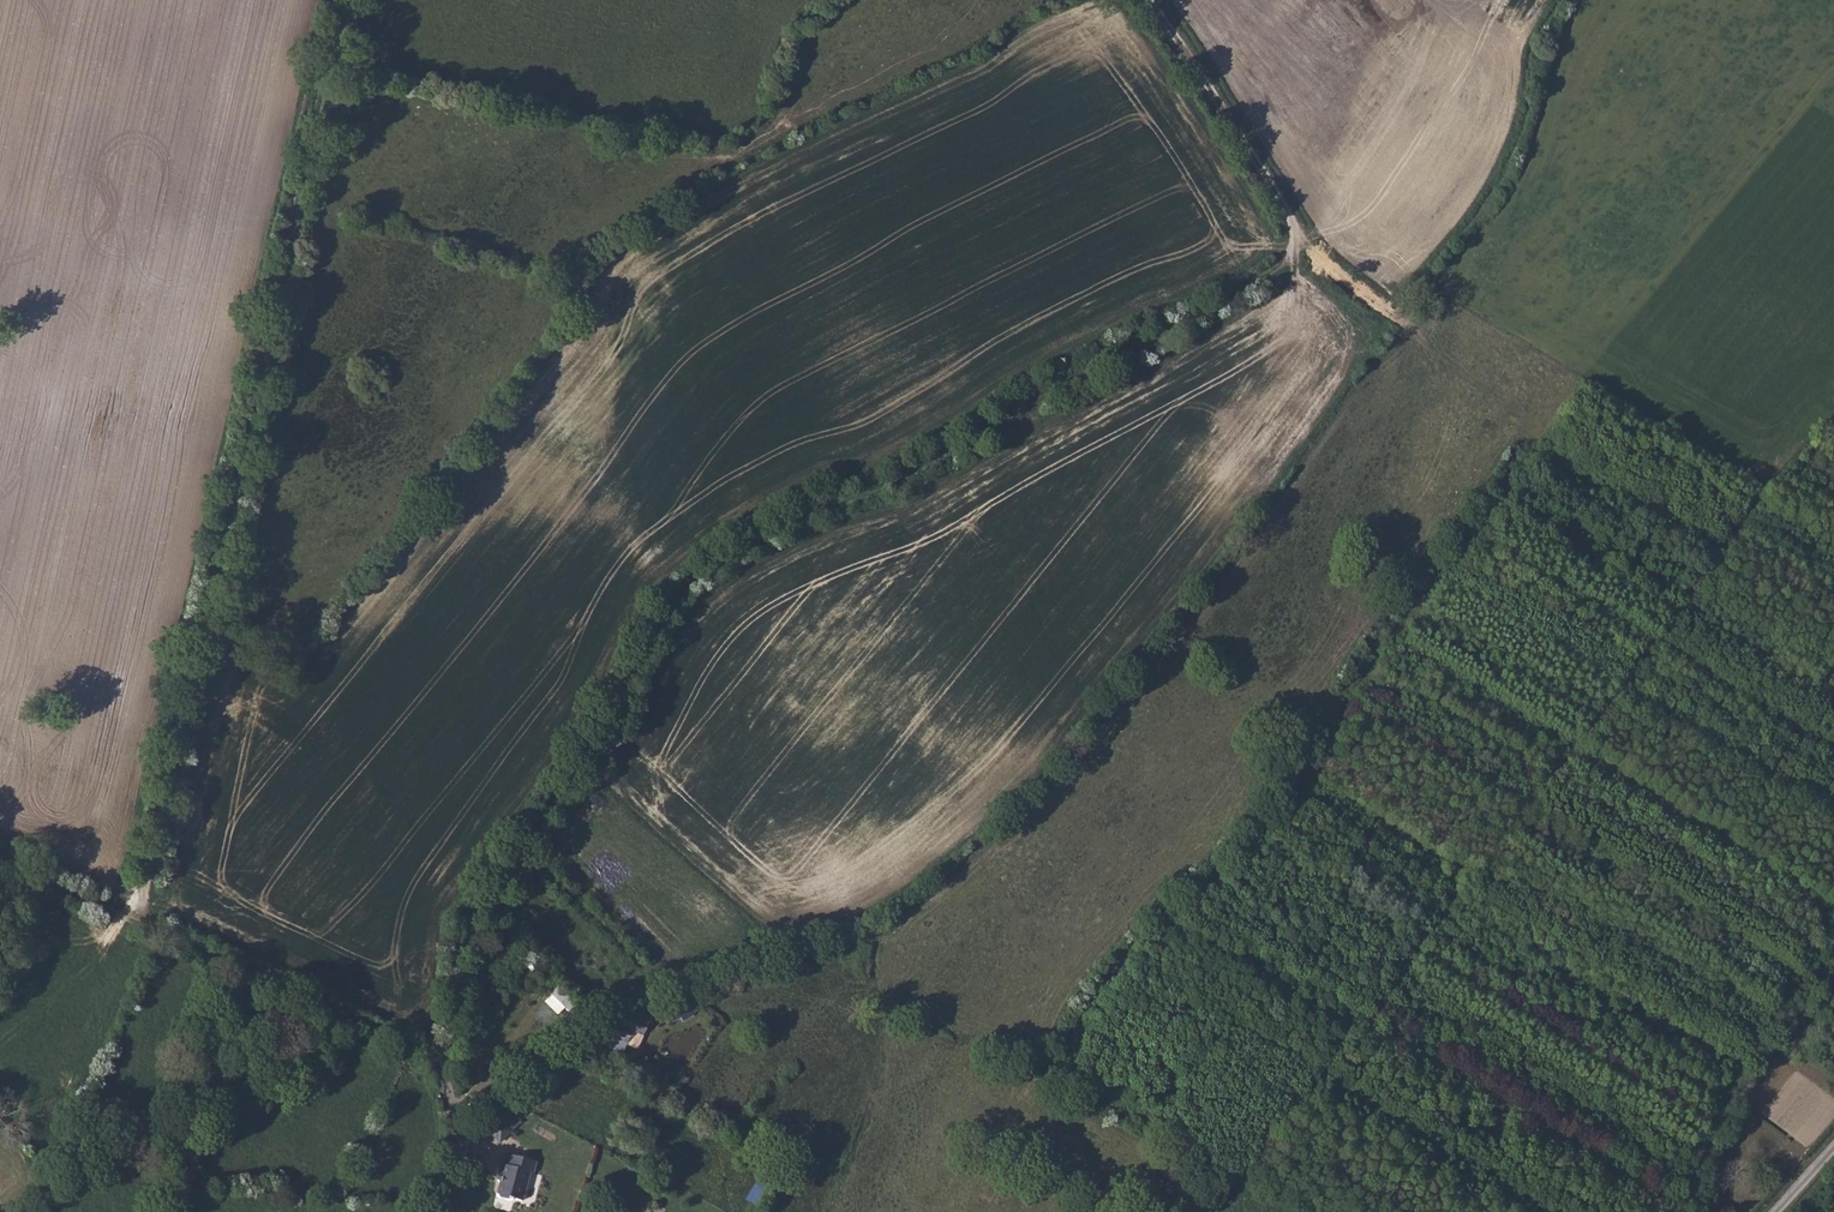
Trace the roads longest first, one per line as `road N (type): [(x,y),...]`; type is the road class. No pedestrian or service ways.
road 1 (track): [(450,1061),(472,923),(596,736),(674,596),(713,562),(910,471),(1287,258),(1295,238),(1288,216),(1149,0)]
road 2 (track): [(140,922),(342,0)]
road 3 (track): [(450,1061),(0,860)]

